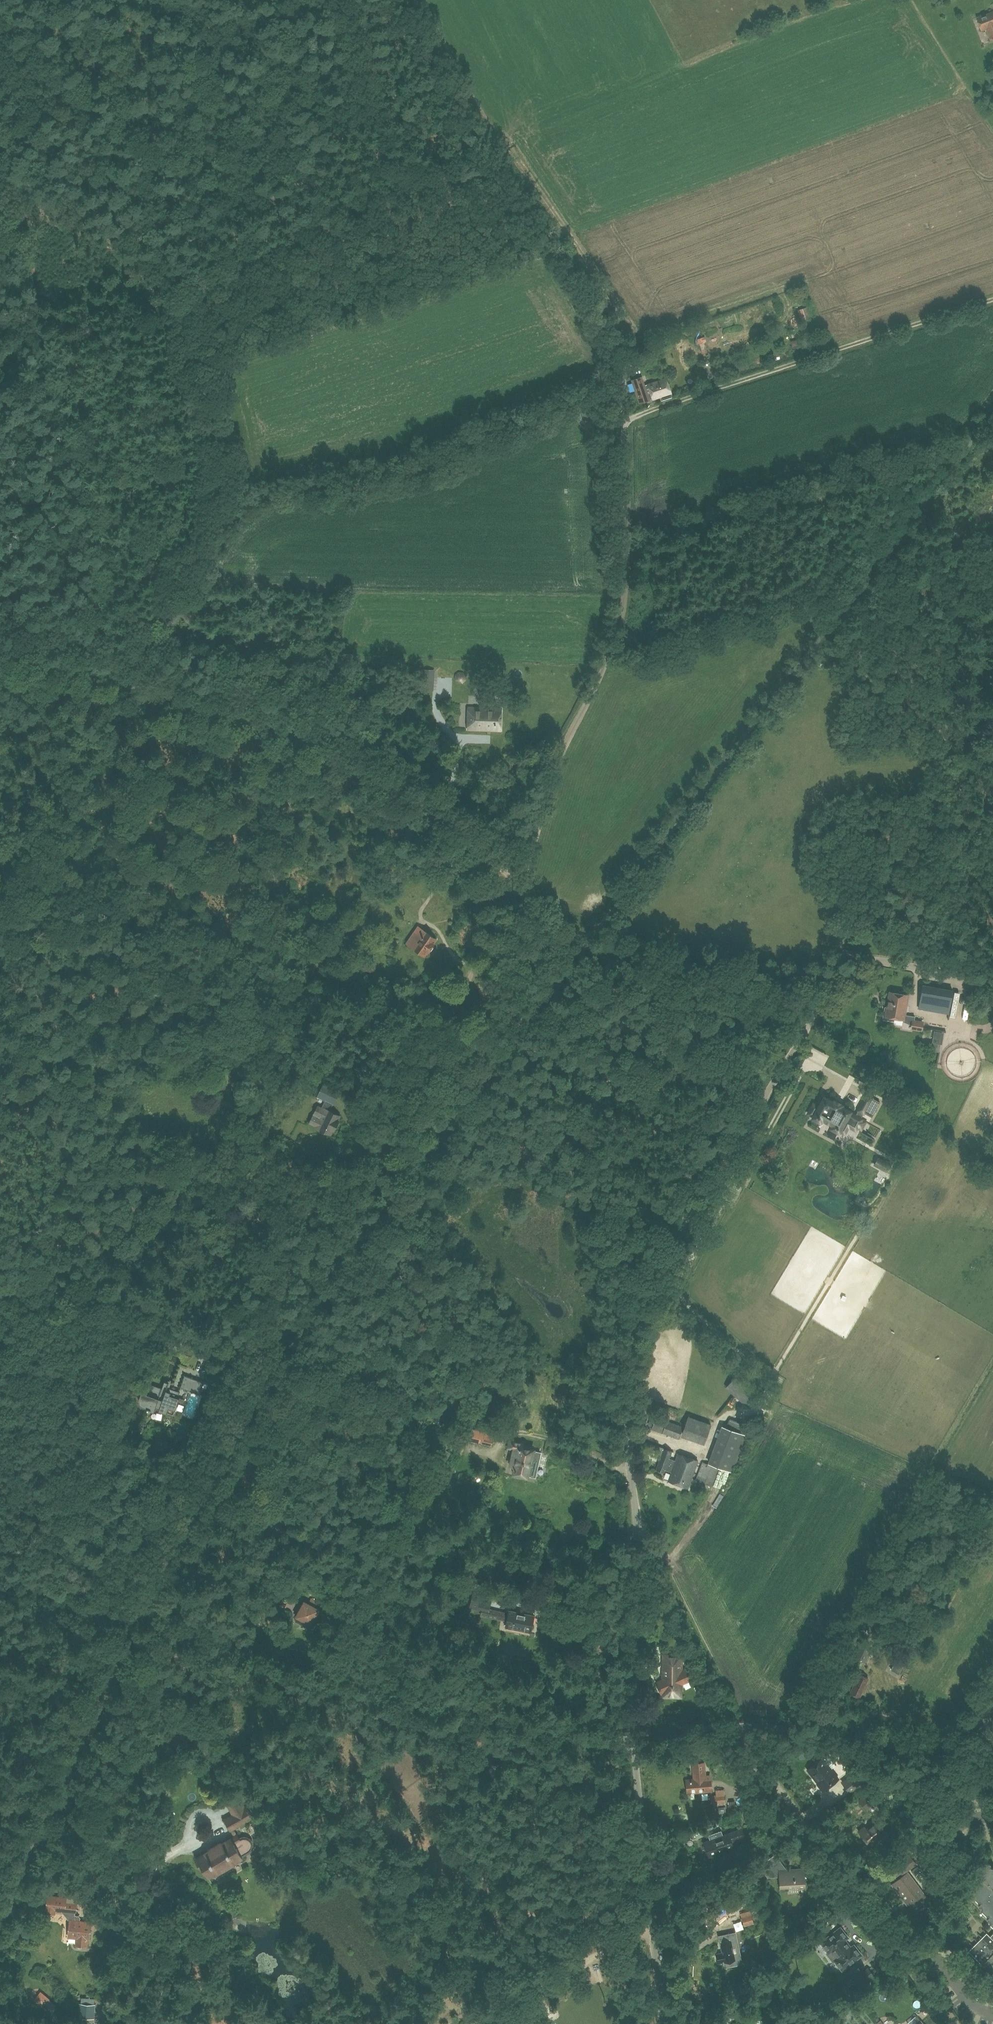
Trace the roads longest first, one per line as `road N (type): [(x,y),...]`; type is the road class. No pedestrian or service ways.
road 1 (track): [(0,1015),(139,626),(247,482),(372,467),(629,366)]
road 2 (track): [(521,879),(552,761),(619,618),(626,413),(992,298)]
road 3 (unclassified): [(634,1733),(626,1430),(634,1334),(833,972)]
road 4 (track): [(0,1288),(207,1347),(253,1343),(401,1145),(487,924),(521,879)]
road 5 (unclassified): [(634,1733),(582,1739),(0,1579)]
road 6 (track): [(521,879),(453,822),(358,762),(0,637)]
road 7 (track): [(0,201),(26,266),(104,670)]
road 8 (track): [(417,0),(465,104),(504,146),(635,344),(626,413)]
road 9 (track): [(742,1726),(799,1817),(955,2023)]
road 10 (track): [(833,972),(762,1001),(667,988),(521,879)]
road 11 (unclassified): [(980,1759),(760,1726),(634,1733)]
road 12 (residential): [(663,2023),(634,1733)]
road 13 (unclassified): [(992,979),(861,954),(833,972)]

